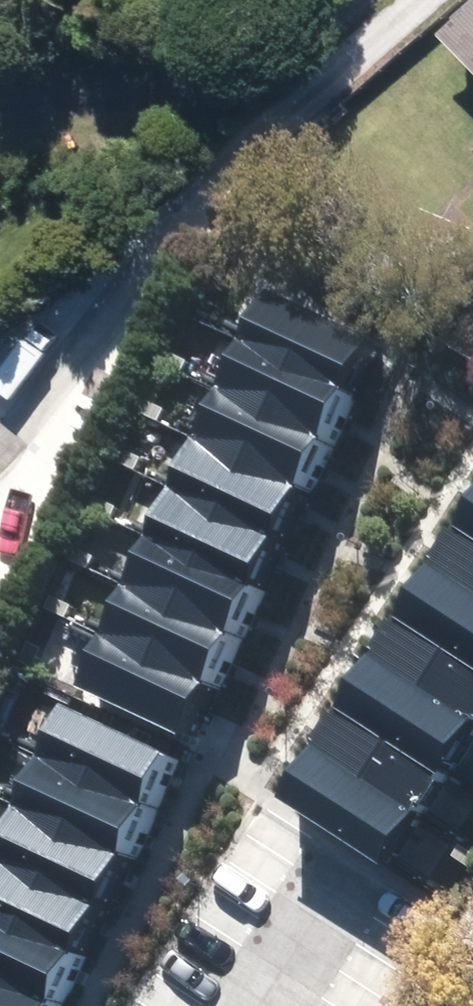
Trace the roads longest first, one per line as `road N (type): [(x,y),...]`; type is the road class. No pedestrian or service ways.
road 1 (residential): [(264,1005),(362,847)]

